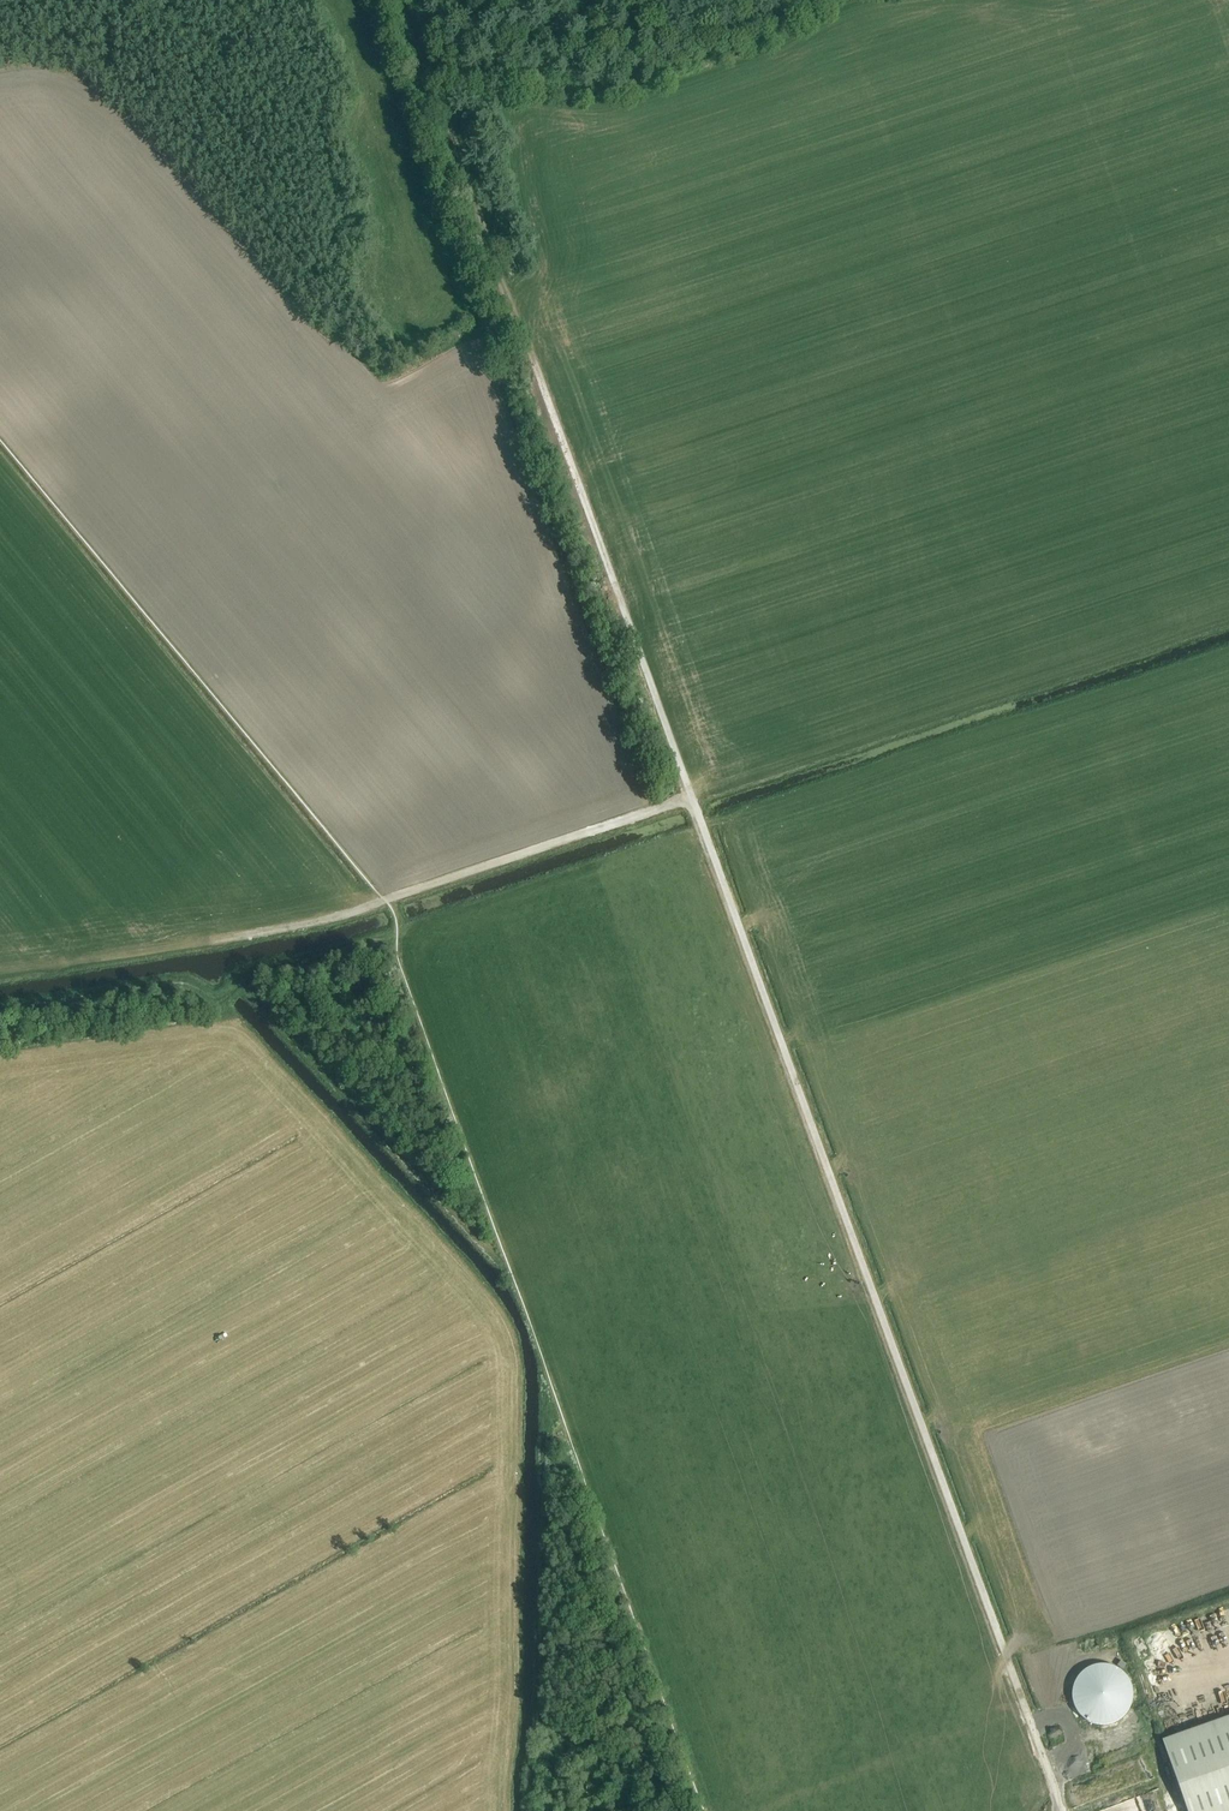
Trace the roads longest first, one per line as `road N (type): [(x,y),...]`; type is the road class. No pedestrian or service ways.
road 1 (track): [(1060,1810),(398,0)]
road 2 (track): [(690,796),(383,899),(251,931)]
road 3 (track): [(239,980),(220,995),(174,984),(0,1012)]

